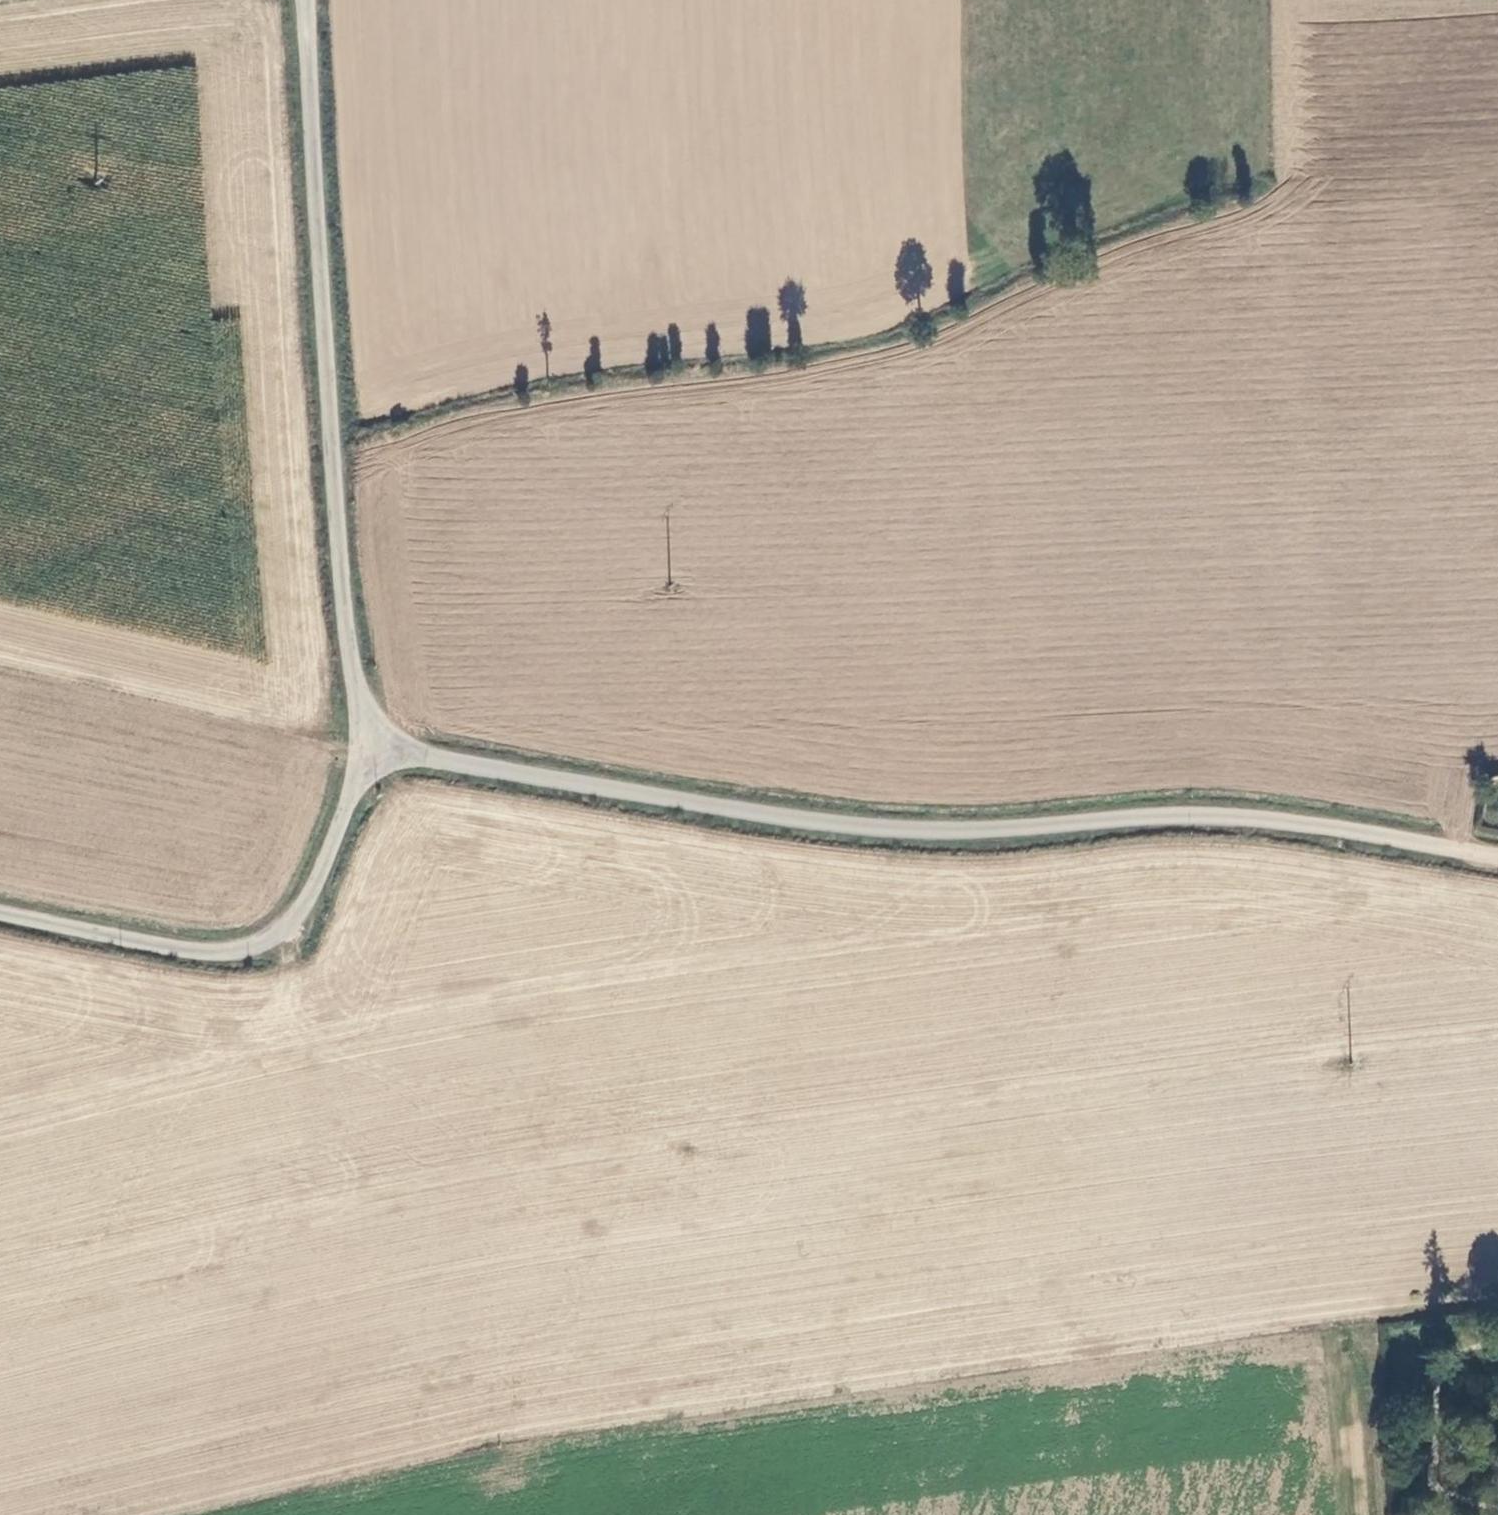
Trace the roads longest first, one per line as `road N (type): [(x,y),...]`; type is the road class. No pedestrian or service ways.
road 1 (unclassified): [(360,727),(389,746),(464,765),(823,824),(942,830),(1193,816),(1310,825),(1497,857)]
road 2 (unclassified): [(306,0),(360,727)]
road 3 (unclassified): [(360,727),(357,772),(312,893),(275,936),(223,955),(0,911)]

